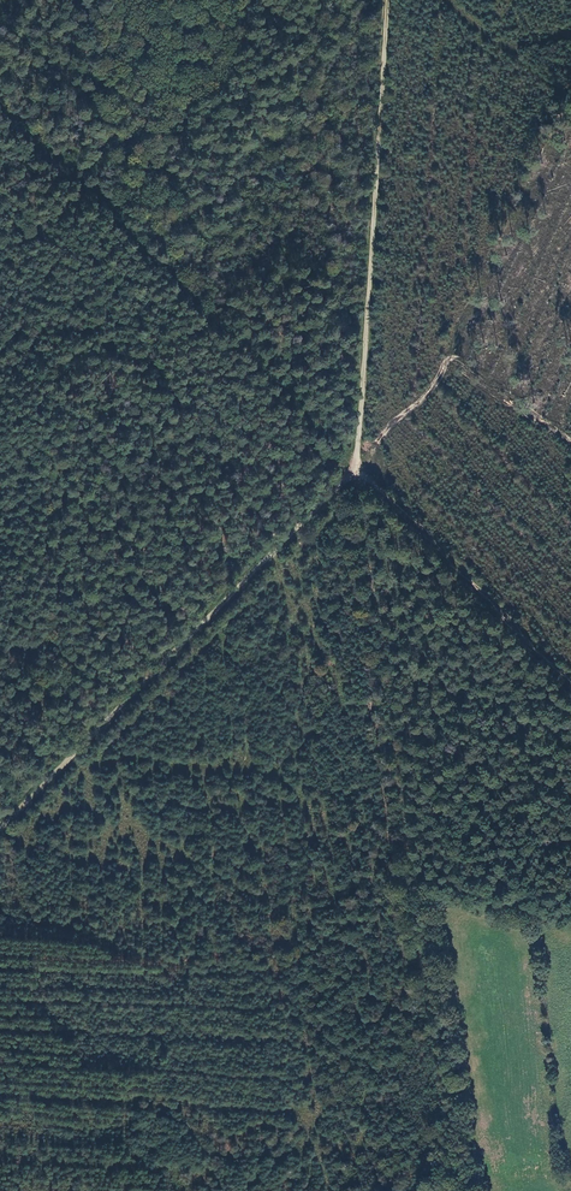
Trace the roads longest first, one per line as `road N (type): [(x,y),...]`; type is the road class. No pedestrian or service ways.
road 1 (track): [(0,832),(338,489)]
road 2 (track): [(389,0),(360,467)]
road 3 (track): [(360,467),(570,678)]

